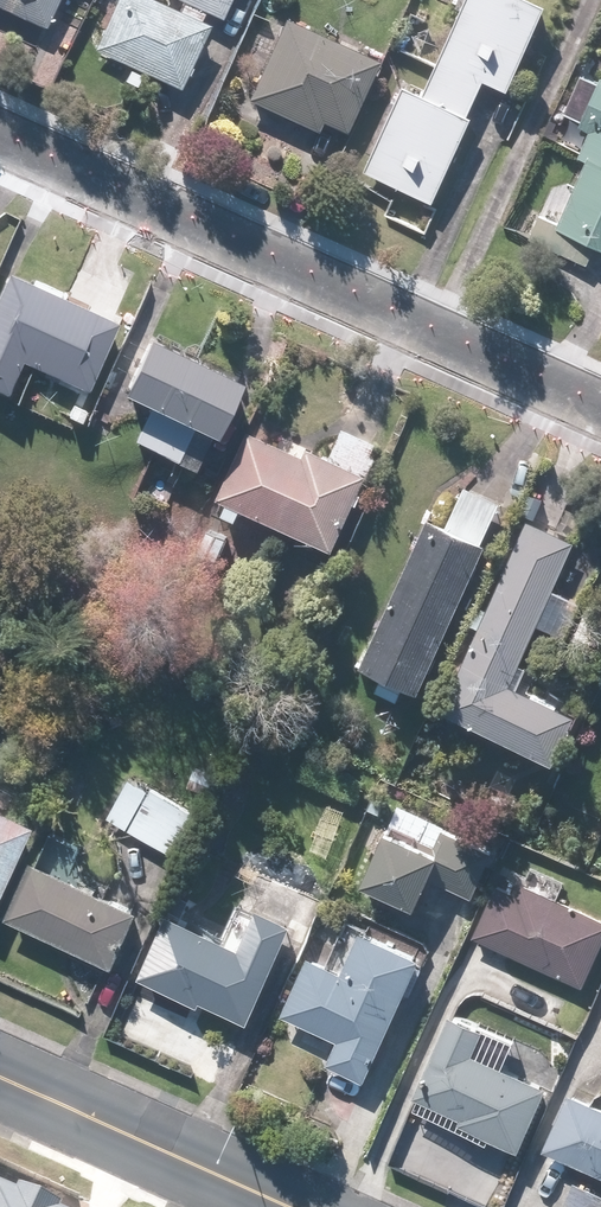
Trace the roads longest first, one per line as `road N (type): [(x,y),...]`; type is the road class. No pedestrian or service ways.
road 1 (residential): [(0,136),(600,410)]
road 2 (secondary): [(0,1070),(304,1206)]

